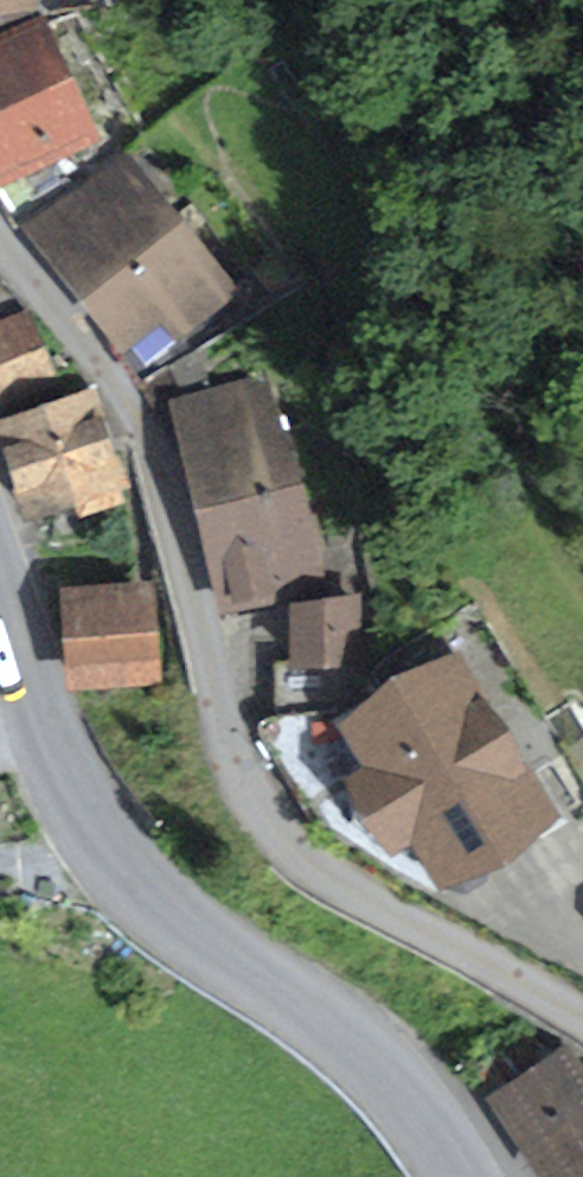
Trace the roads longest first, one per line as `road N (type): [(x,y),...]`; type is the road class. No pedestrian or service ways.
road 1 (residential): [(0,235),(96,346),(161,446),(226,740),(253,800),(300,855),(352,890),(582,1015)]
road 2 (tertiary): [(0,584),(89,817),(177,911),(321,1014),(399,1085),(465,1176)]

